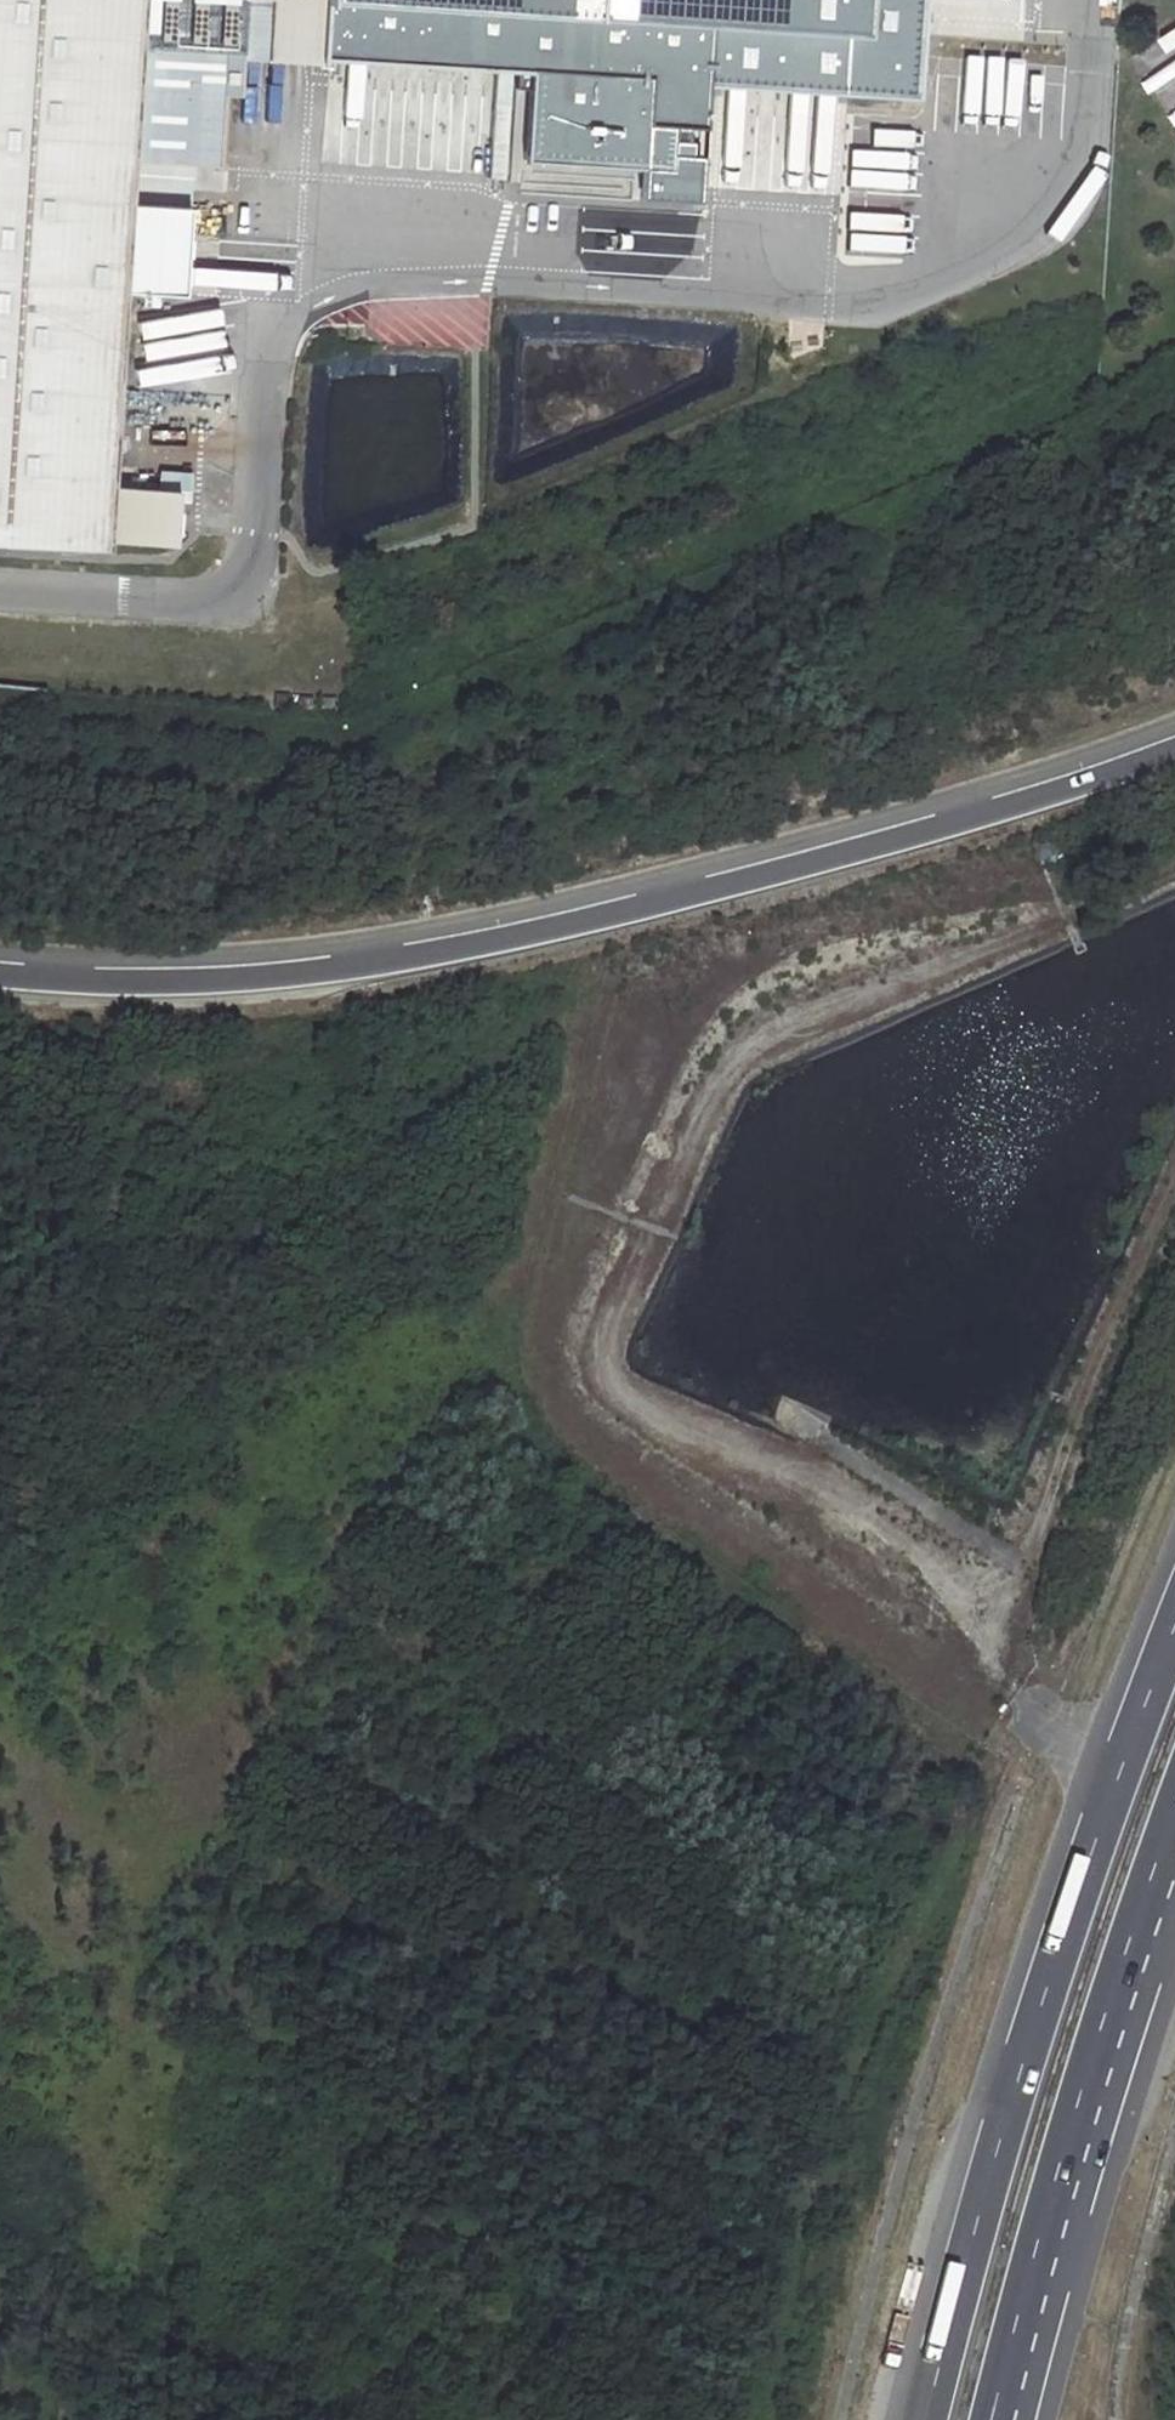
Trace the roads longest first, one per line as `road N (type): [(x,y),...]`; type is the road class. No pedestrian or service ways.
road 1 (trunk): [(1174,748),(1065,791),(872,847),(502,940),(326,972),(207,982),(70,983),(0,974)]
road 2 (motorway): [(1174,1627),(1059,1937),(924,2419)]
road 3 (motorway): [(993,2419),(1121,1952),(1174,1797)]

